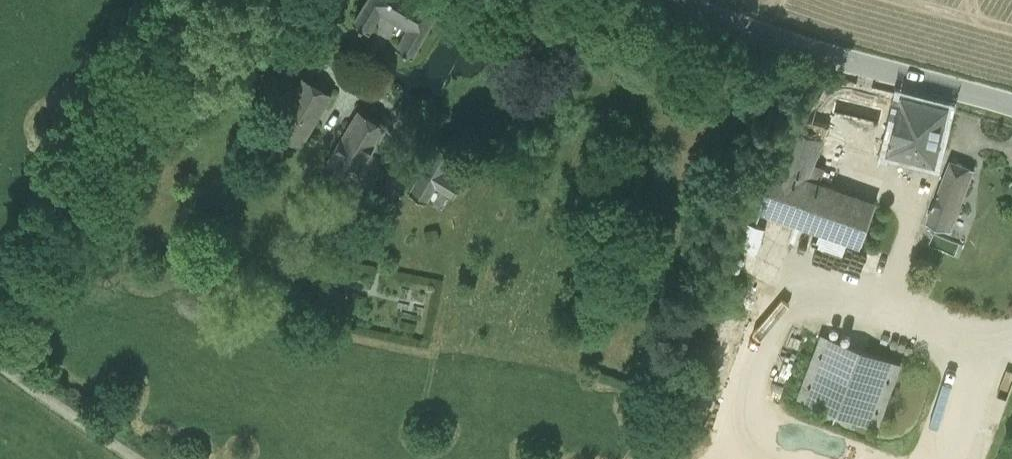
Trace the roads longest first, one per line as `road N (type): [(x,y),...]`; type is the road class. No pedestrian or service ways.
road 1 (unclassified): [(1011,105),(831,56),(691,0)]
road 2 (unclassified): [(213,0),(367,92)]
road 3 (track): [(0,360),(143,458)]

